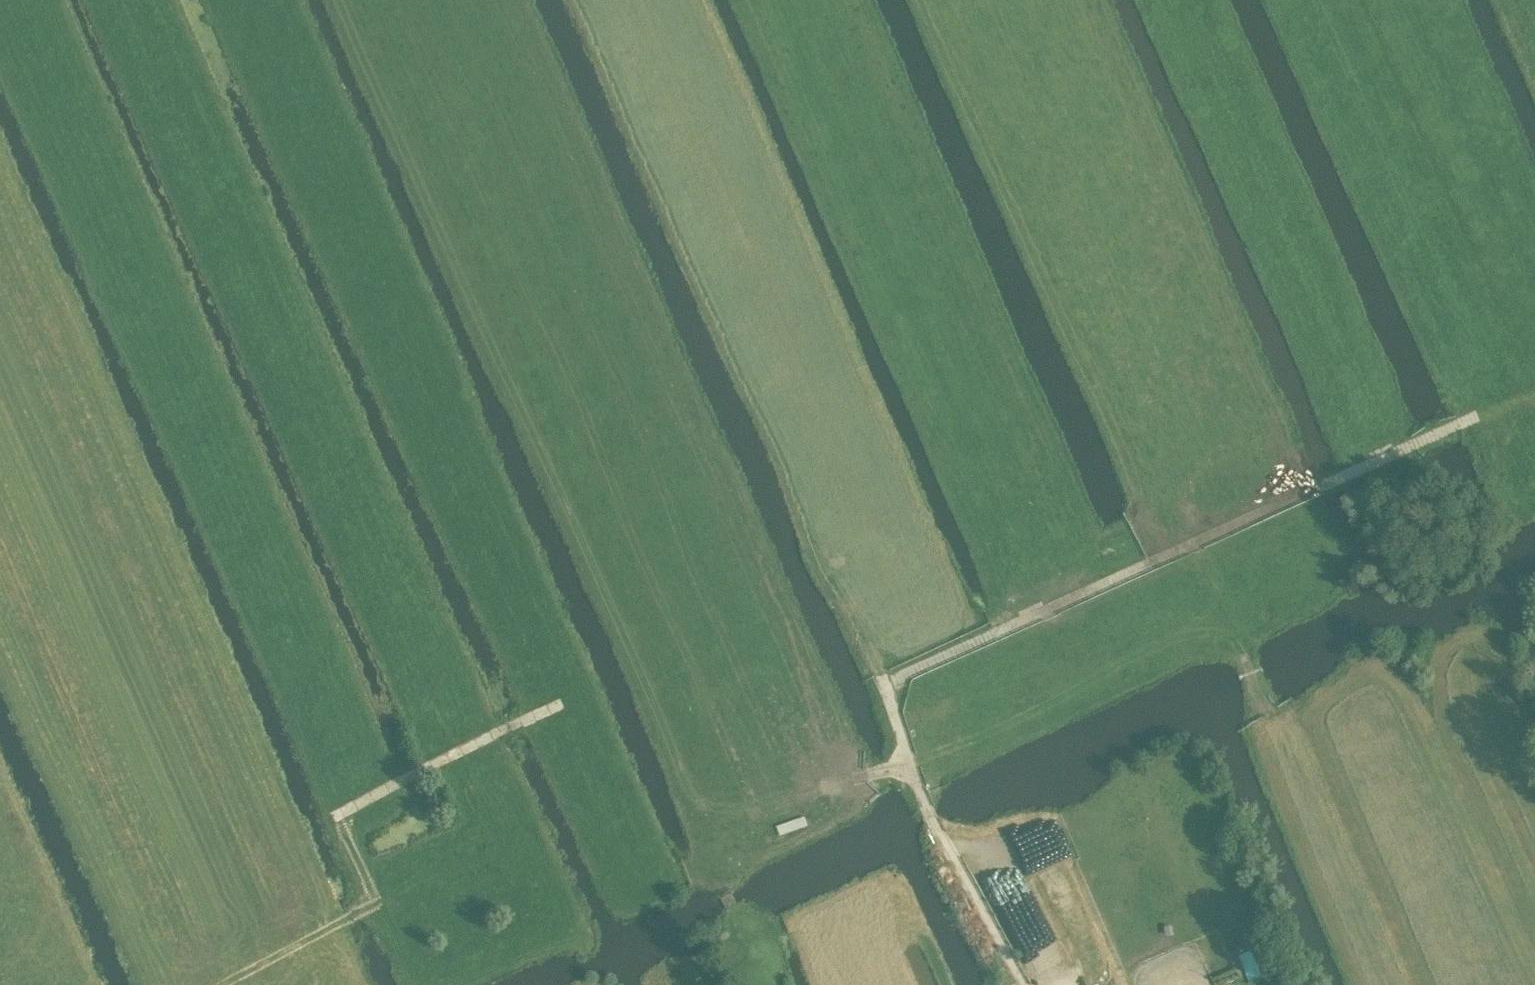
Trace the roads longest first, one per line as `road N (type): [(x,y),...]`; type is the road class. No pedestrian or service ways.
road 1 (track): [(222,984),(368,909),(373,895),(339,813),(559,705)]

